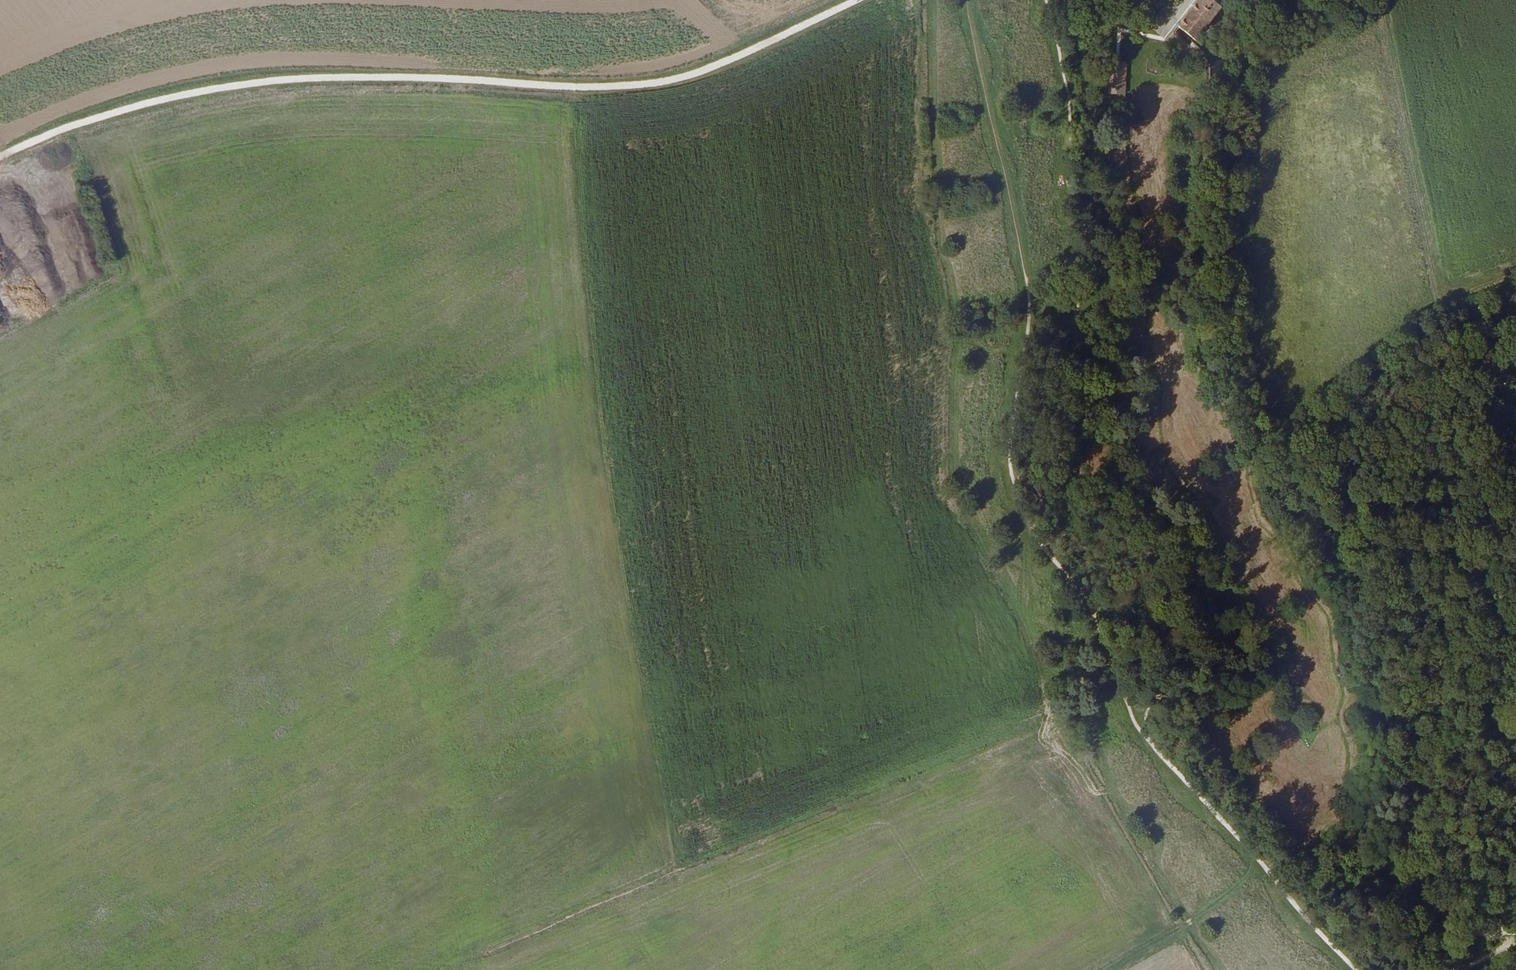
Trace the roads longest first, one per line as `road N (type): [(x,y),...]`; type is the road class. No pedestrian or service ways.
road 1 (track): [(1358,969),(1144,733),(1084,588),(1040,543),(1020,505),(1016,464),(1032,344),(1019,237),(967,0)]
road 2 (track): [(861,0),(661,85),(377,81),(192,93),(0,159)]

